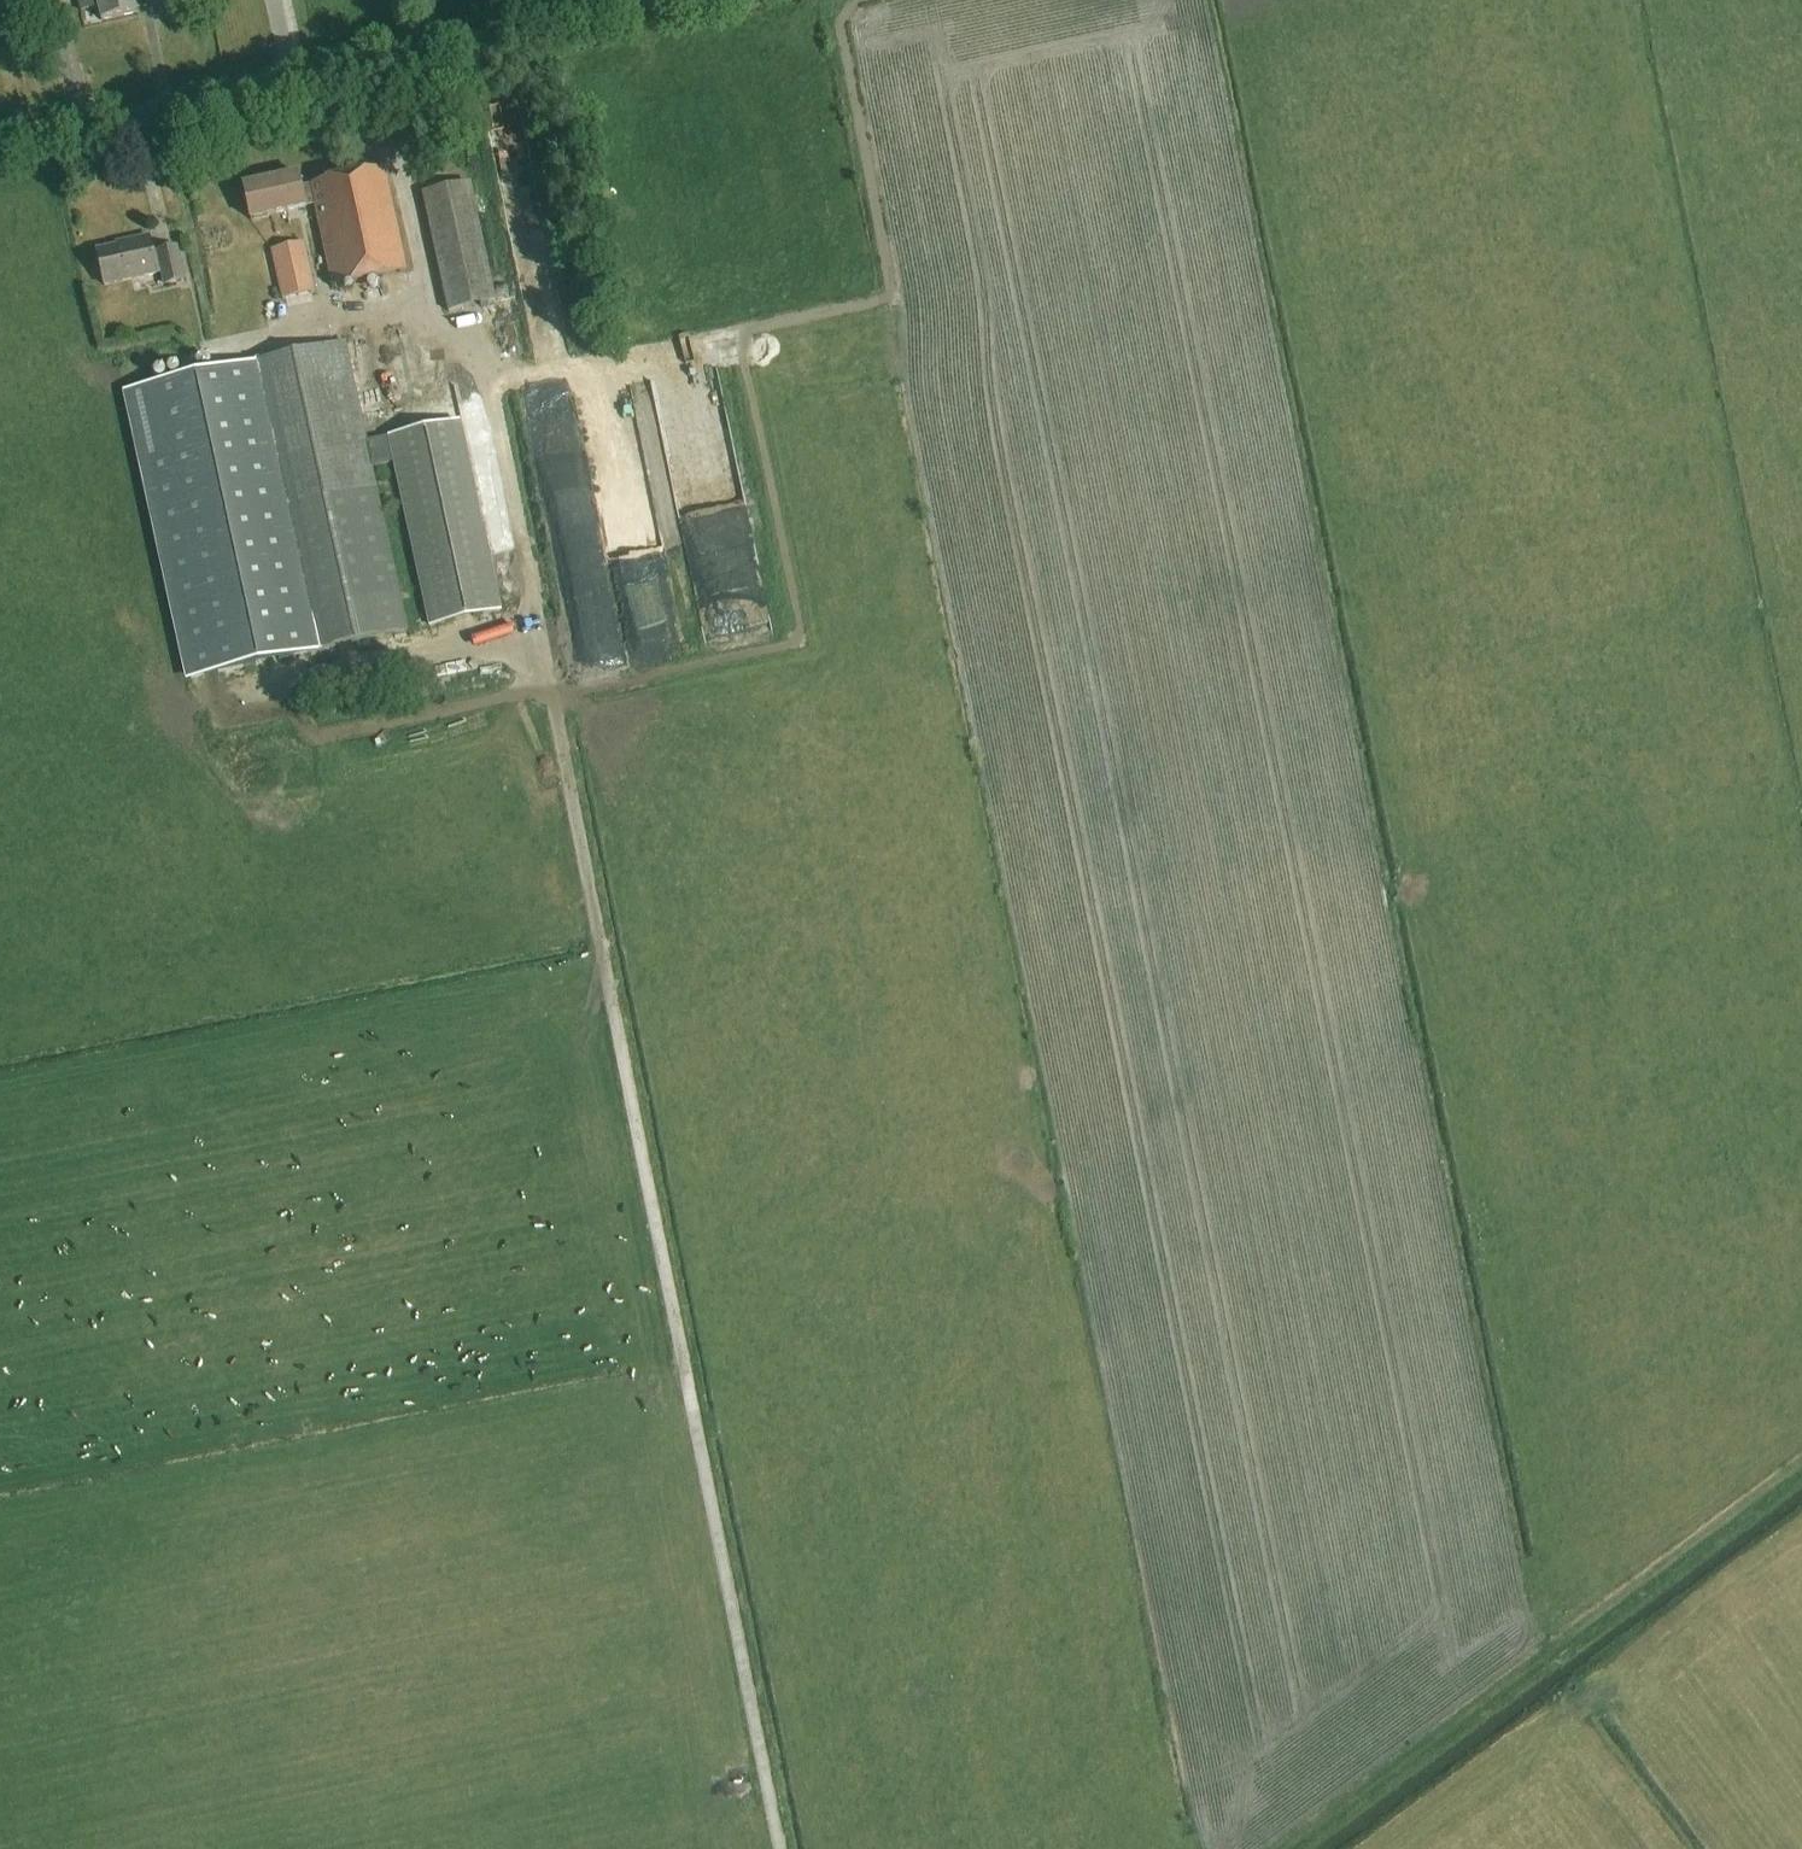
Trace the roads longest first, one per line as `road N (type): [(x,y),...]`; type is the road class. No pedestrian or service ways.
road 1 (unclassified): [(0,140),(643,0)]

